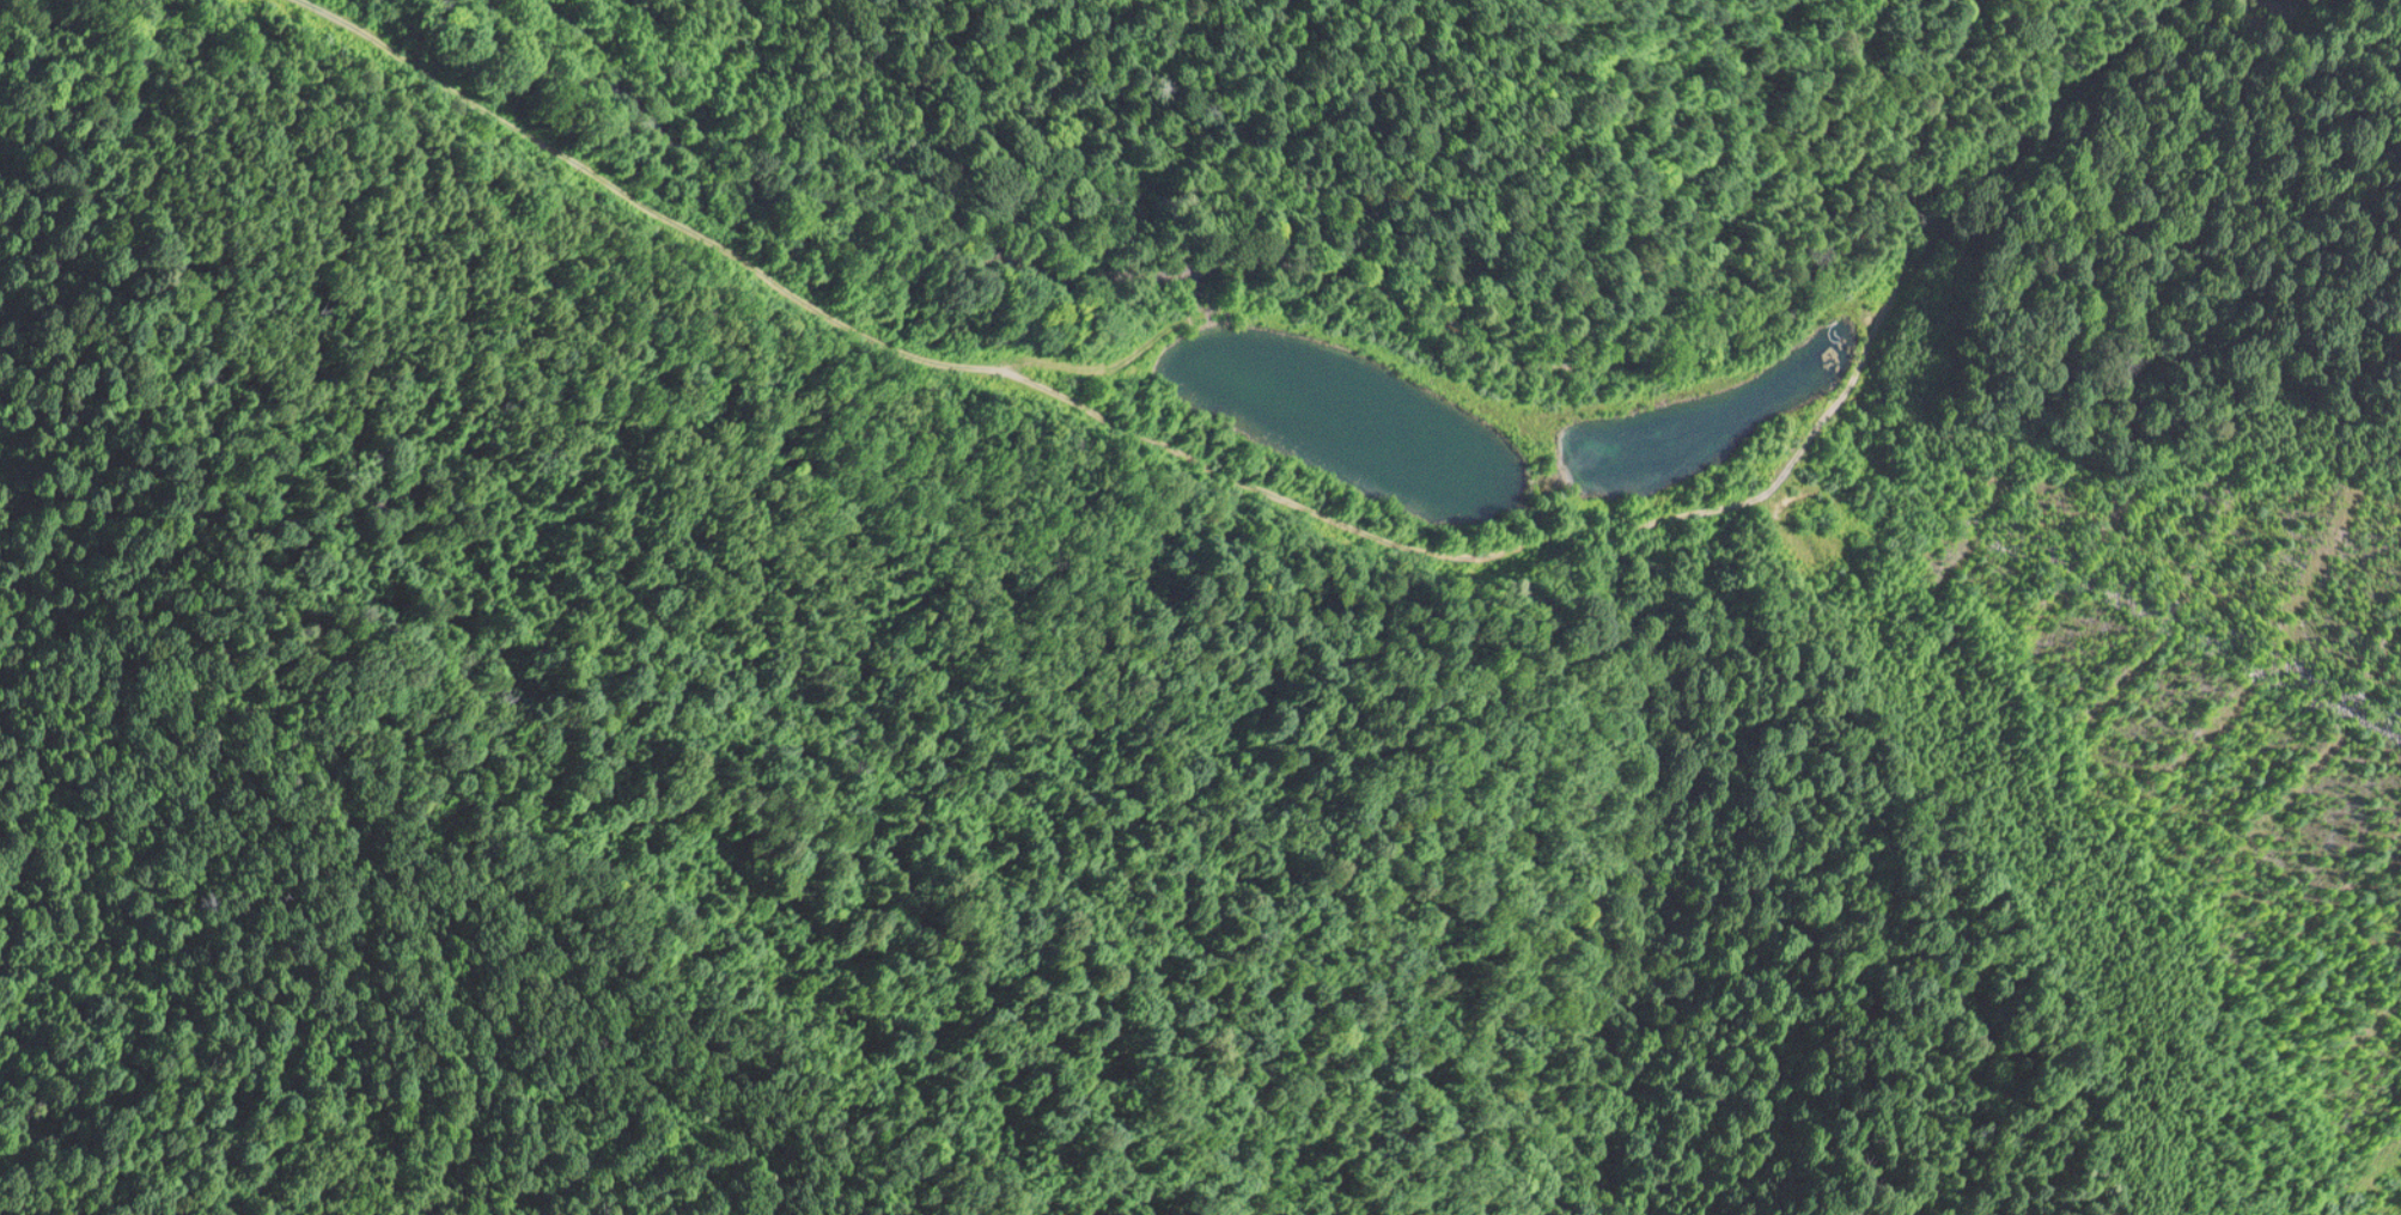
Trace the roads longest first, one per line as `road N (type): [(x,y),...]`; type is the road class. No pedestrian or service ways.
road 1 (track): [(294,0),(432,63),(752,265),(1041,386),(1148,470),(1308,530),(1443,547),(1615,529),(1716,511),(1748,494),(1844,421),(1872,353),(1888,263),(1920,202),(2209,0)]

